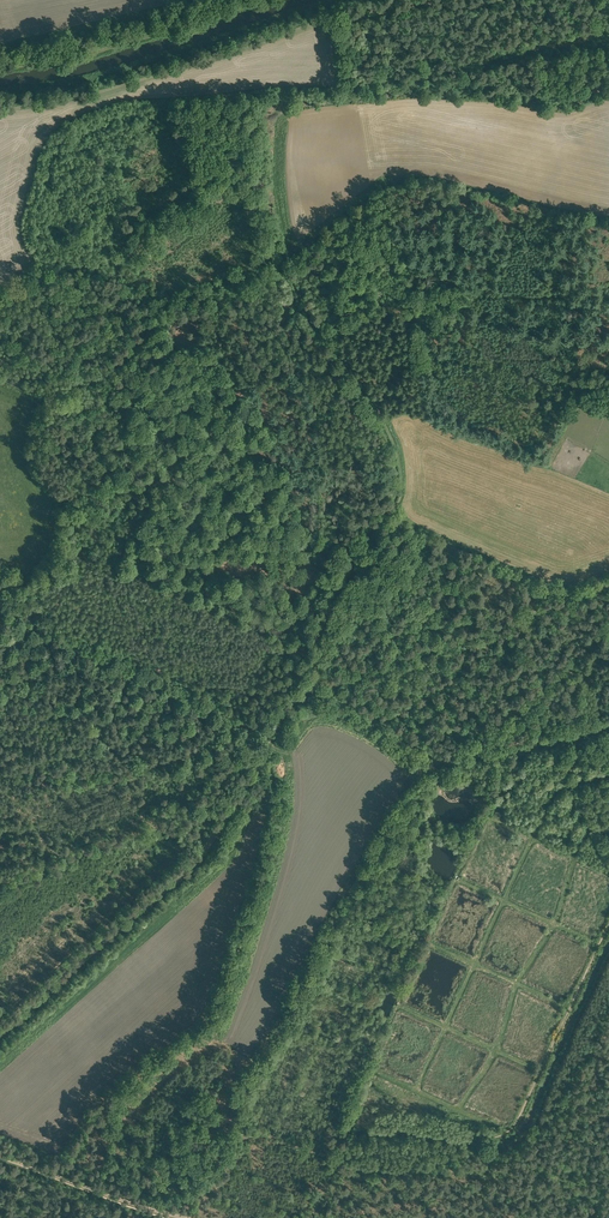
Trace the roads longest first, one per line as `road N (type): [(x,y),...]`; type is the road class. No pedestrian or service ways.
road 1 (track): [(271,740),(201,858),(0,1036)]
road 2 (track): [(608,585),(304,693)]
road 3 (track): [(0,69),(78,57),(262,0)]
road 4 (track): [(245,784),(0,880)]
road 5 (track): [(182,1217),(0,1154)]
road 6 (track): [(444,762),(608,720)]

